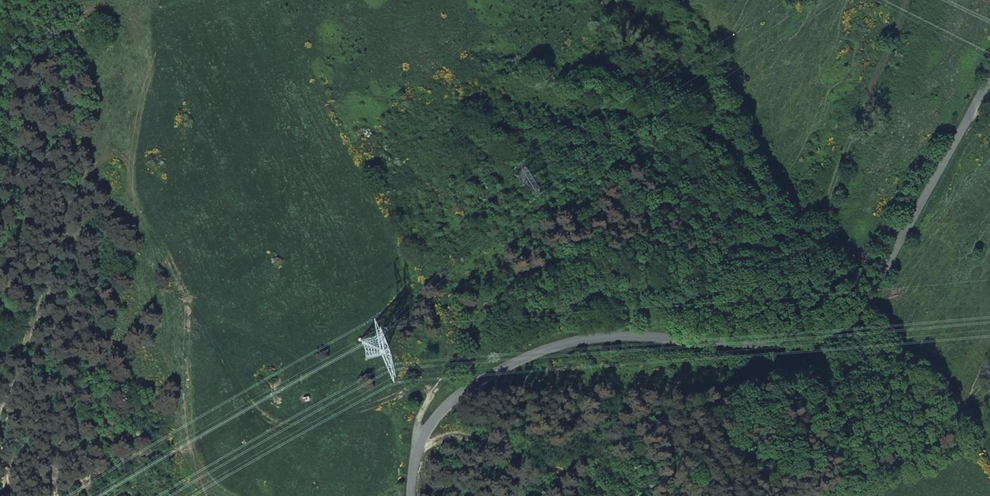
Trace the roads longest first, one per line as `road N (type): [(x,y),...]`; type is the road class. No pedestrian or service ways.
road 1 (residential): [(412,495),(433,421),(451,401),(537,351),(635,334),(770,344),(843,323),(870,303),(989,91)]
road 2 (track): [(422,440),(417,430),(430,397),(460,354),(538,292),(629,264),(691,275),(760,274),(800,252),(899,0)]

